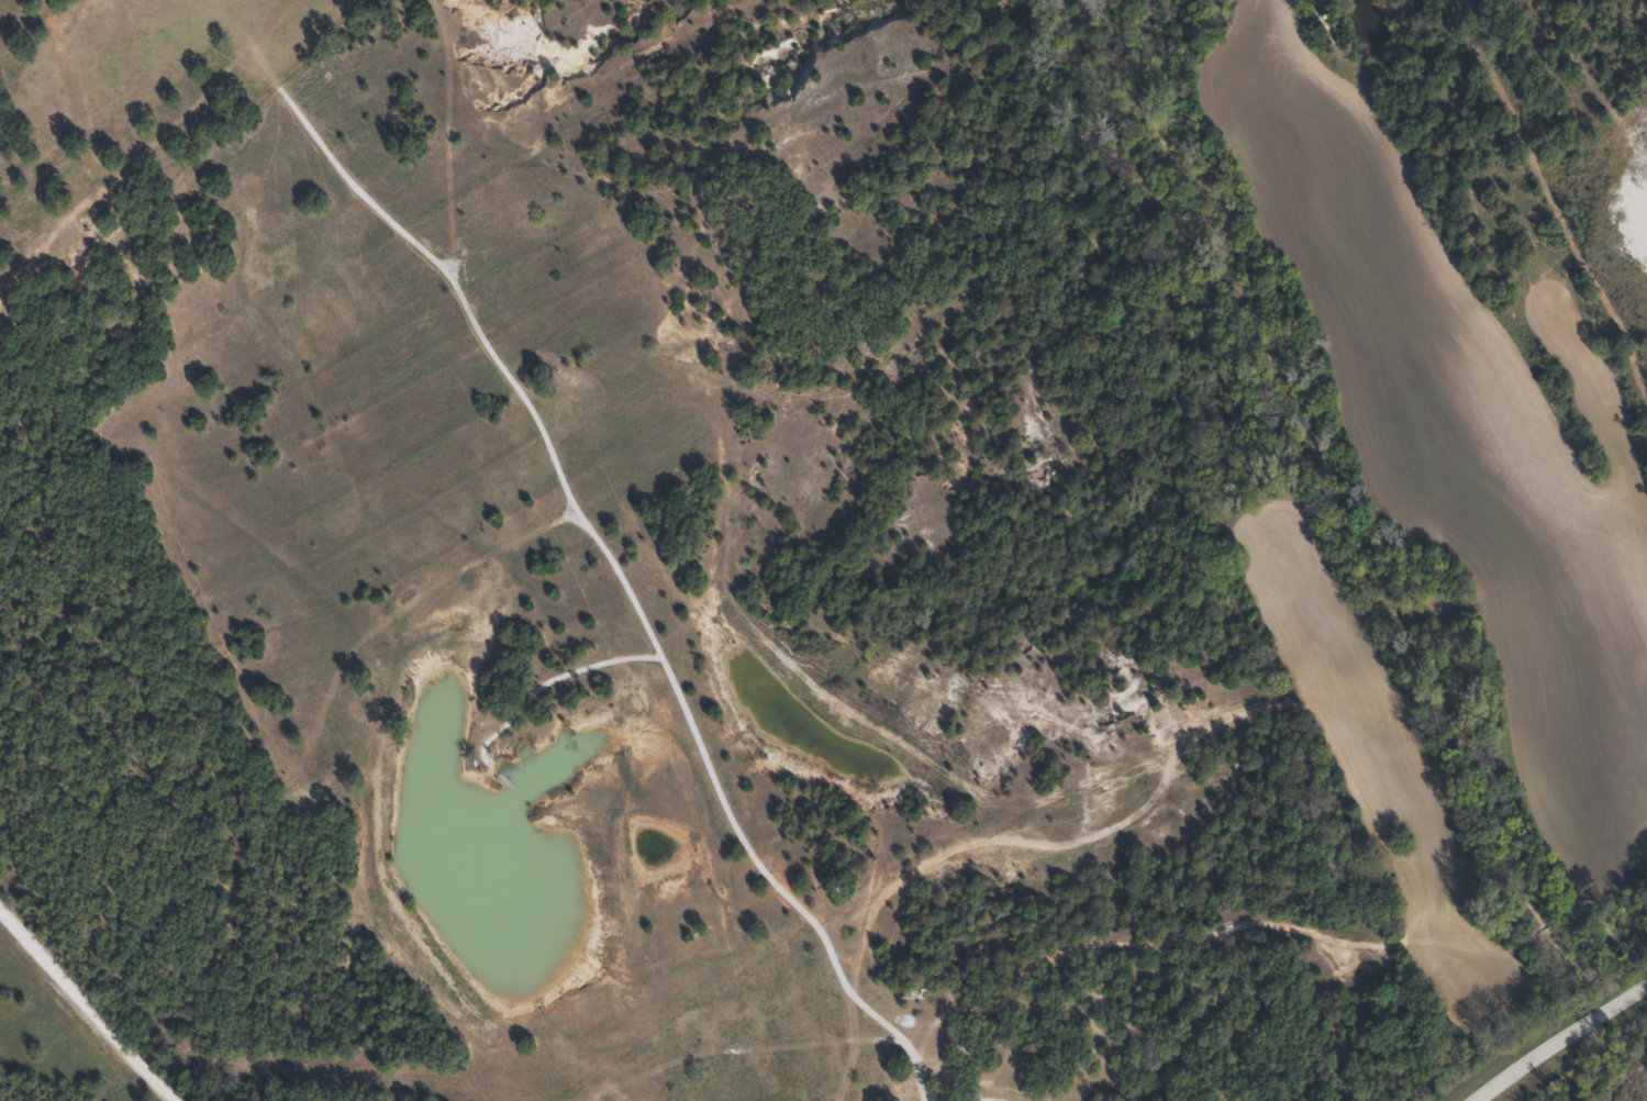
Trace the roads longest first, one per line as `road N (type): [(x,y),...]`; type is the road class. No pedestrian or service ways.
road 1 (residential): [(184,1100),(0,894)]
road 2 (tertiary): [(1474,1100),(1646,985)]

